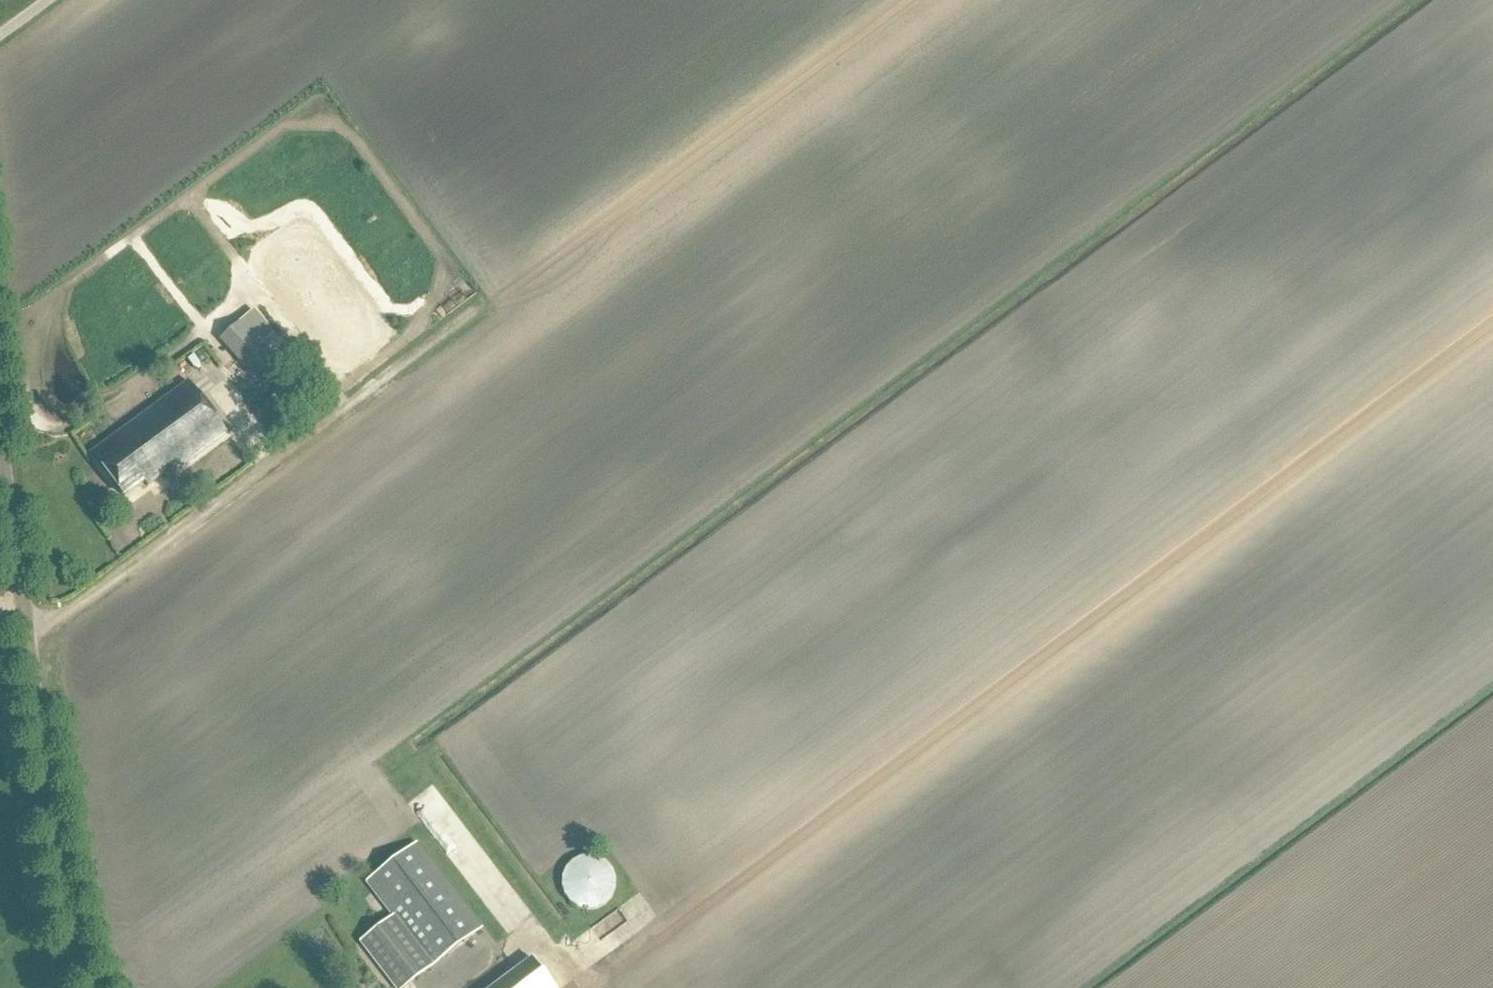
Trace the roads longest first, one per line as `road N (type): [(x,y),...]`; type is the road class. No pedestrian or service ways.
road 1 (track): [(1492,329),(597,987)]
road 2 (unclassified): [(89,987),(73,946),(53,830),(0,438)]

